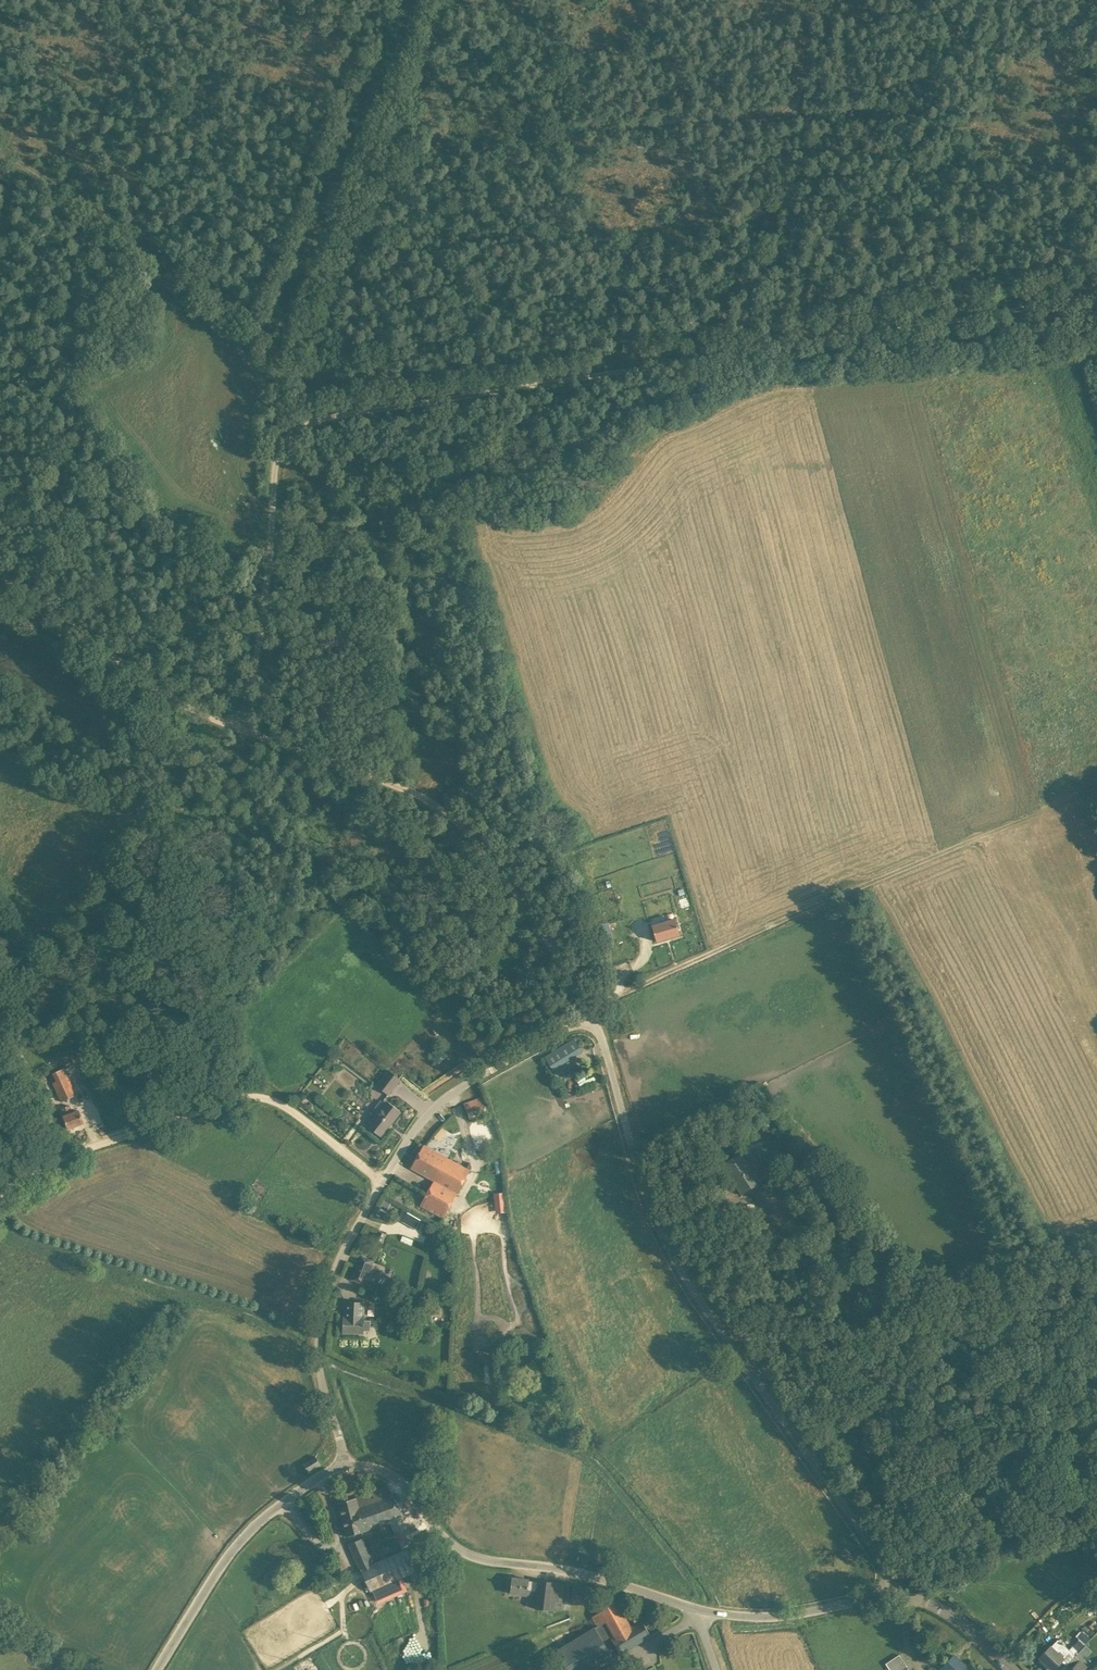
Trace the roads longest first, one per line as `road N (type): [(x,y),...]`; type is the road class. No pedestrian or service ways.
road 1 (track): [(1096,283),(299,416),(278,438),(248,731)]
road 2 (unclassified): [(889,1594),(878,1556),(673,1256),(591,1015)]
road 3 (track): [(591,1015),(686,963),(1033,817)]
road 4 (track): [(420,0),(292,312),(277,404)]
road 5 (unclassified): [(0,1197),(108,1138),(265,1097),(385,1176)]
road 6 (track): [(0,159),(148,259),(179,297),(243,342),(277,404),(278,438)]
road 7 (unclassified): [(697,1609),(549,1566),(468,1555),(441,1536),(391,1474),(347,1467)]
road 8 (track): [(227,725),(429,801),(459,821),(512,881)]
road 9 (unclassified): [(347,1467),(323,1385),(318,1329),(335,1270),(385,1176)]
road 10 (unclassified): [(347,1467),(297,1489),(239,1545),(162,1669)]
road 11 (track): [(0,567),(156,690),(227,725)]
road 12 (unclassified): [(385,1176),(447,1096),(591,1015)]
road 13 (unclassified): [(697,1609),(780,1616),(889,1594)]
road 14 (track): [(512,881),(591,1015)]
road 15 (unclassified): [(1018,1669),(966,1624),(923,1599),(889,1594)]

